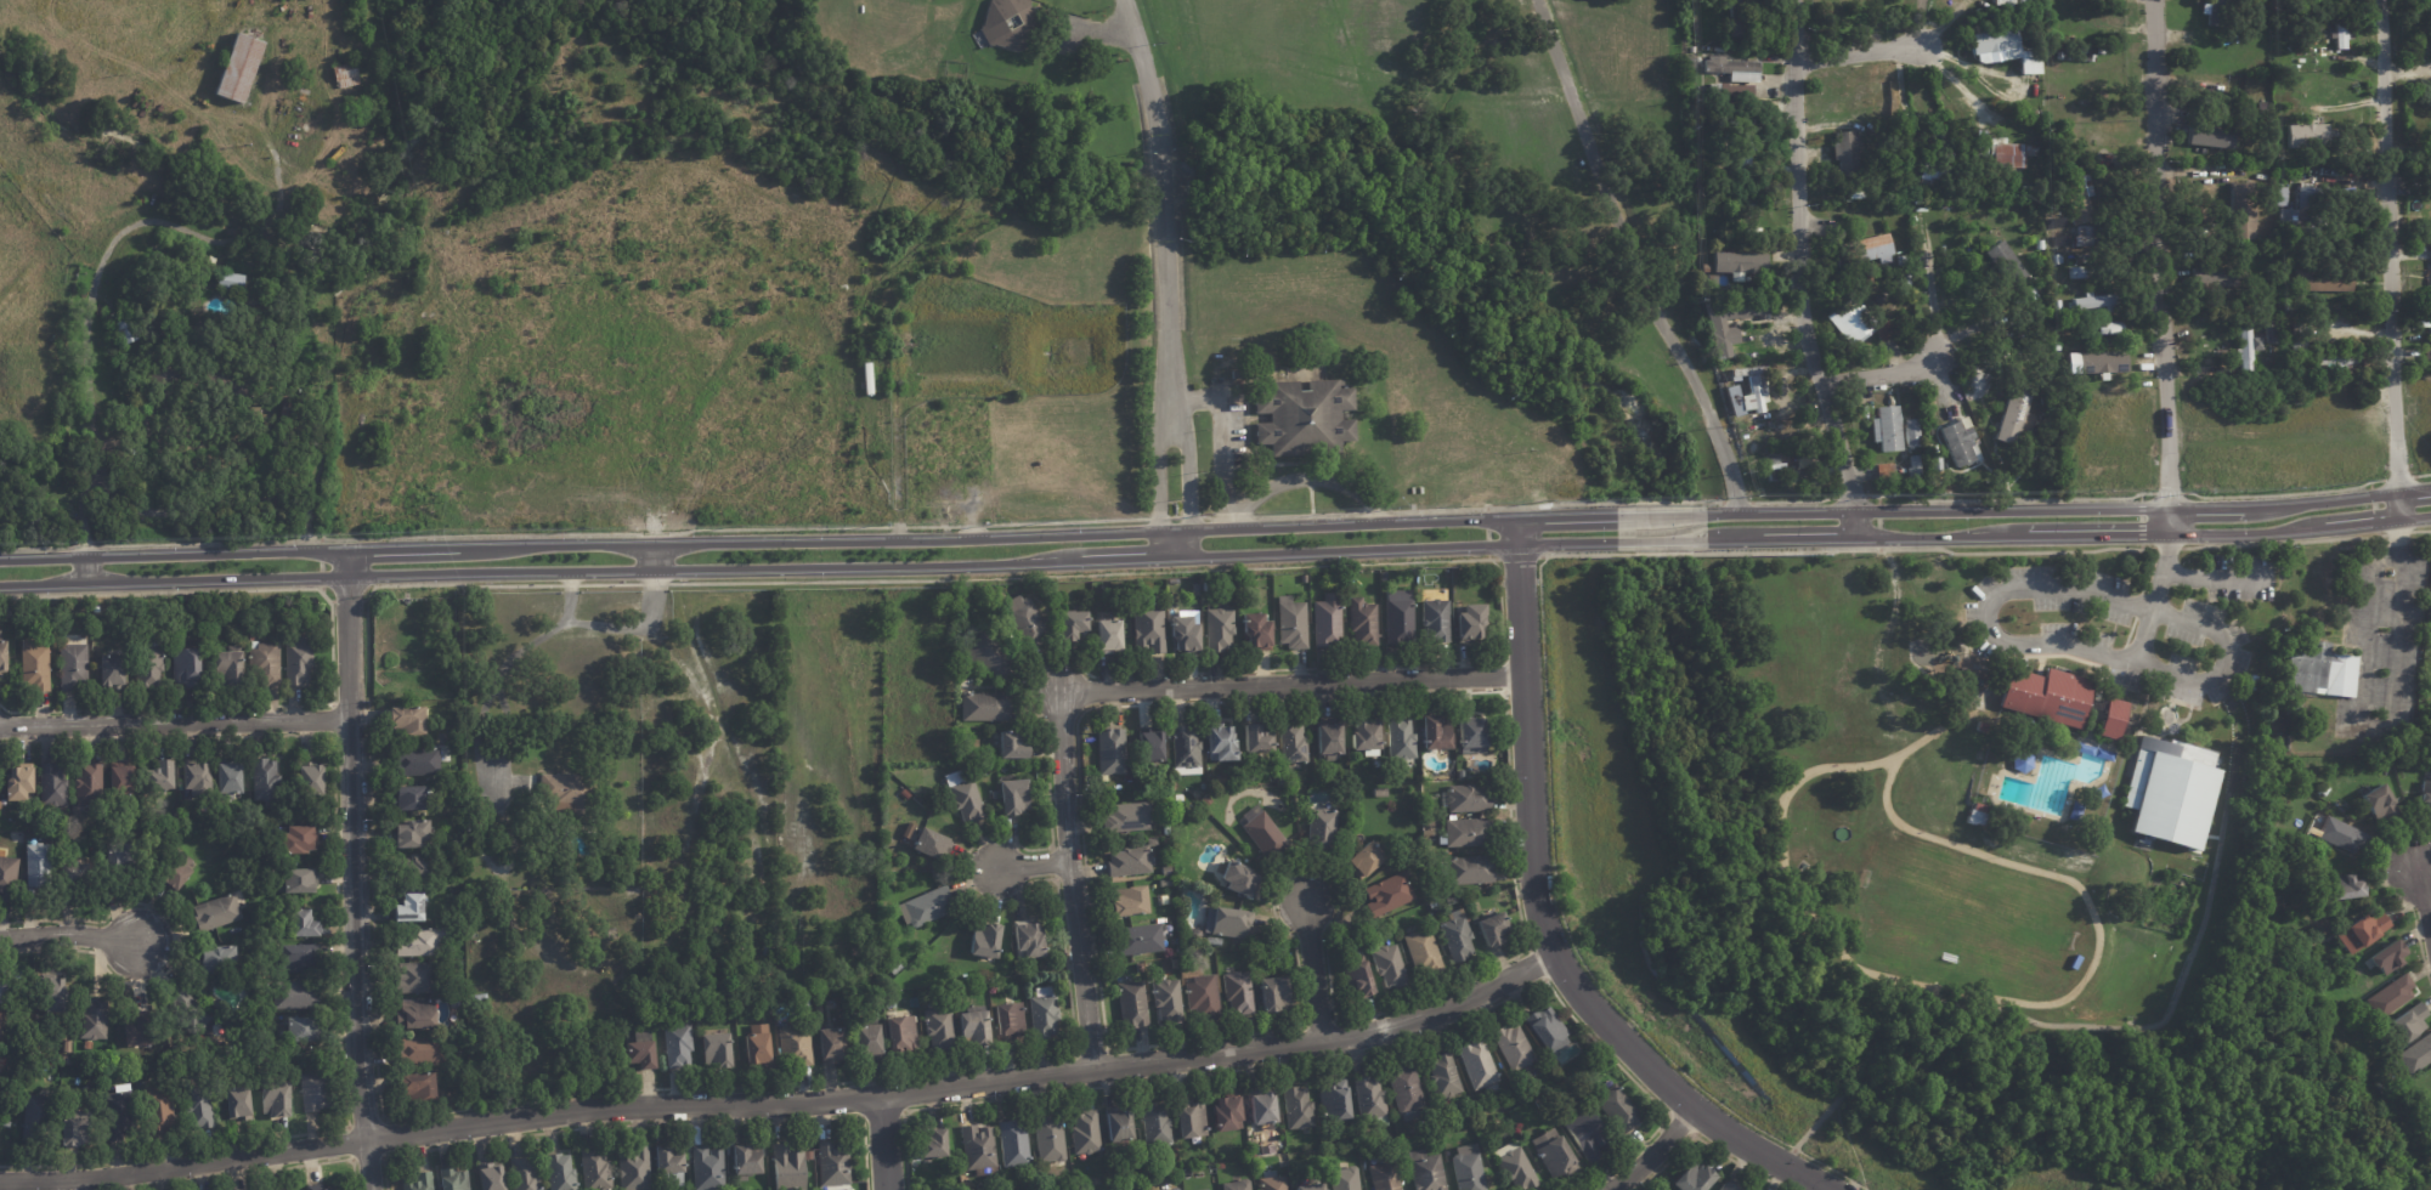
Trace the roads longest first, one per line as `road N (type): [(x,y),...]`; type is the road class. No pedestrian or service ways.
road 1 (tertiary): [(0,588),(1617,544)]
road 2 (tertiary): [(1617,516),(0,560)]
road 3 (residential): [(0,1181),(103,1178),(571,1110),(882,1096),(1322,1041),(1441,1009),(1554,954)]
road 4 (tertiary): [(1515,517),(1531,860),(1554,954),(1594,1013),(1691,1109),(1829,1189)]
road 5 (tertiary): [(1707,543),(2285,534),(2430,519)]
road 6 (tertiary): [(2430,491),(2285,506),(1707,515)]
road 7 (residential): [(347,549),(352,963),(369,1189)]
road 8 (residential): [(1794,0),(1804,305),(1862,540)]
road 9 (residential): [(2156,0),(2171,536)]
road 10 (residential): [(2378,0),(2402,522)]
road 11 (residential): [(1523,675),(1058,692)]
road 12 (residential): [(1169,401),(1163,162),(1122,0)]
road 13 (residential): [(1058,692),(1067,860),(1093,1069)]
road 14 (residential): [(349,719),(0,726)]
road 15 (residential): [(1169,401),(1155,440),(1158,556)]
road 16 (residential): [(1306,903),(1322,1041)]
road 17 (residential): [(0,935),(135,939)]
road 18 (residential): [(1929,42),(1797,58)]
road 19 (track): [(2228,794),(2235,724),(2216,675)]

